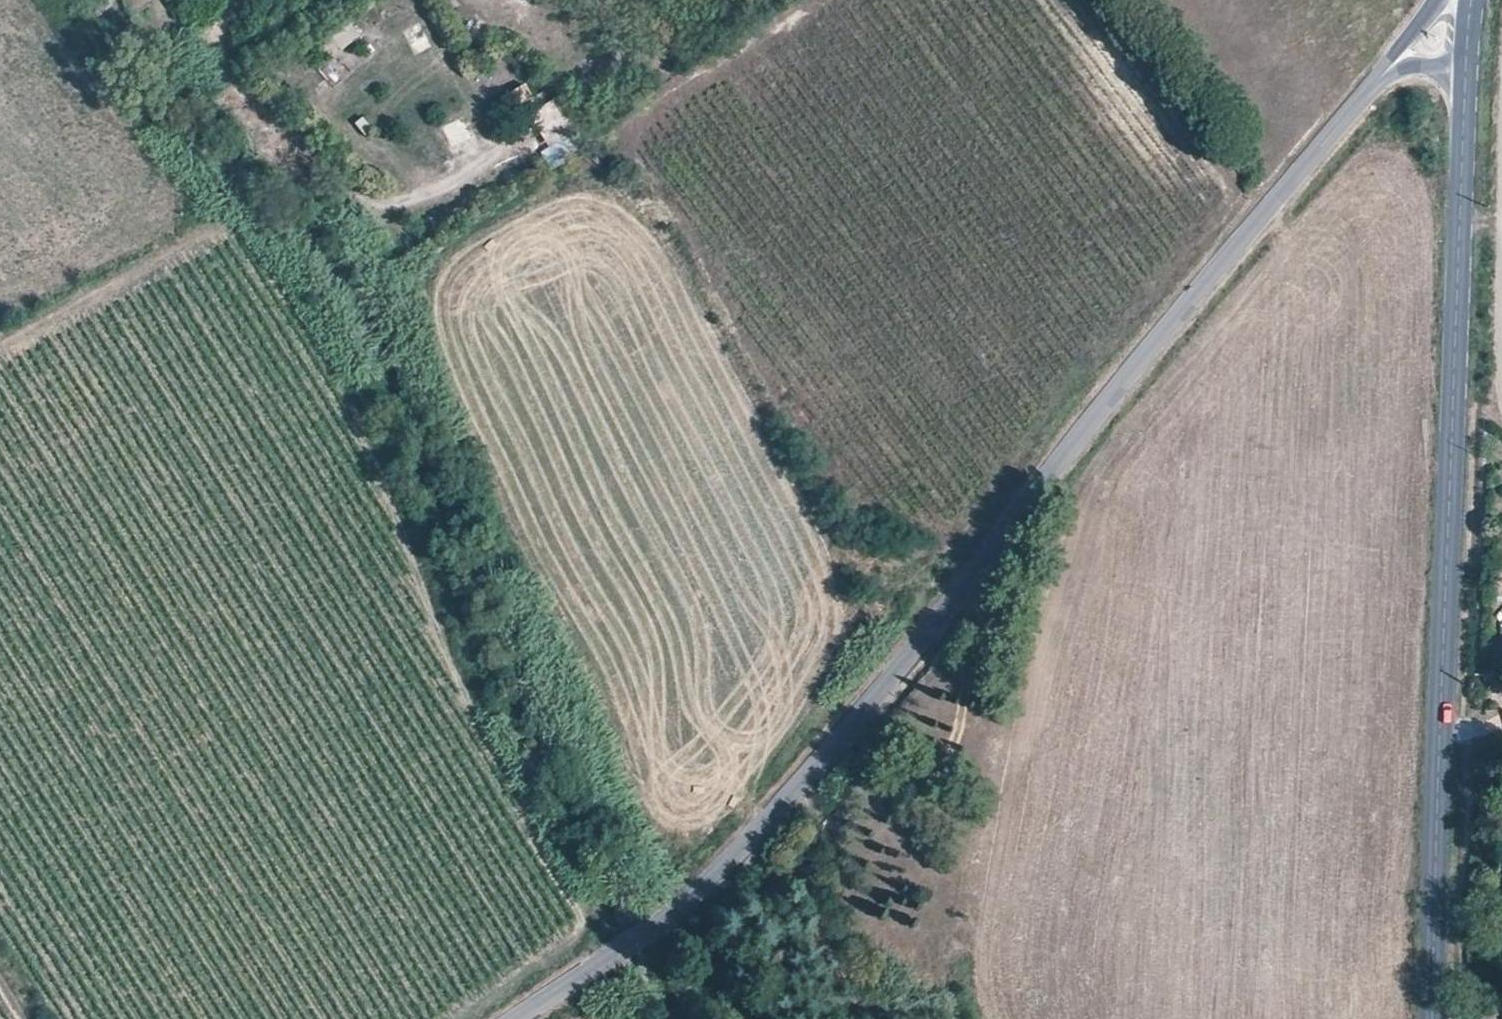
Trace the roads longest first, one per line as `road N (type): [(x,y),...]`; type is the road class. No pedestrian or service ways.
road 1 (tertiary): [(518,1018),(661,927),(702,885),(1380,76)]
road 2 (tertiary): [(1427,1018),(1465,71)]

